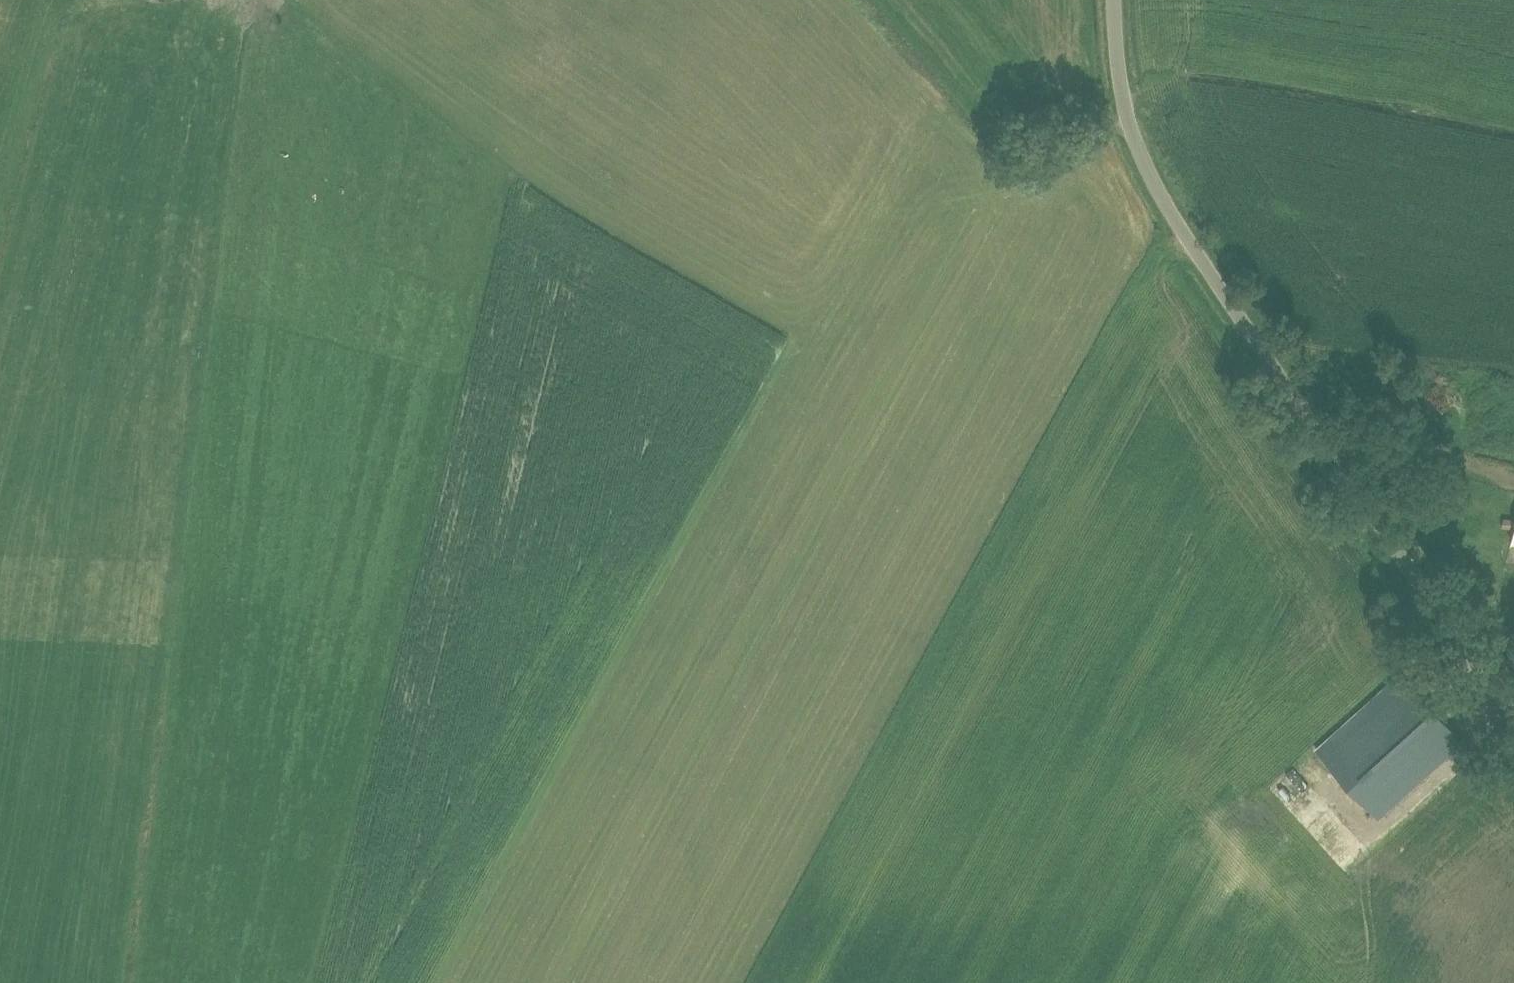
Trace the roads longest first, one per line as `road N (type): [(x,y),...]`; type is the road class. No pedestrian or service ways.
road 1 (unclassified): [(1513,706),(1444,622),(1167,207),(1132,136),(1115,0)]

